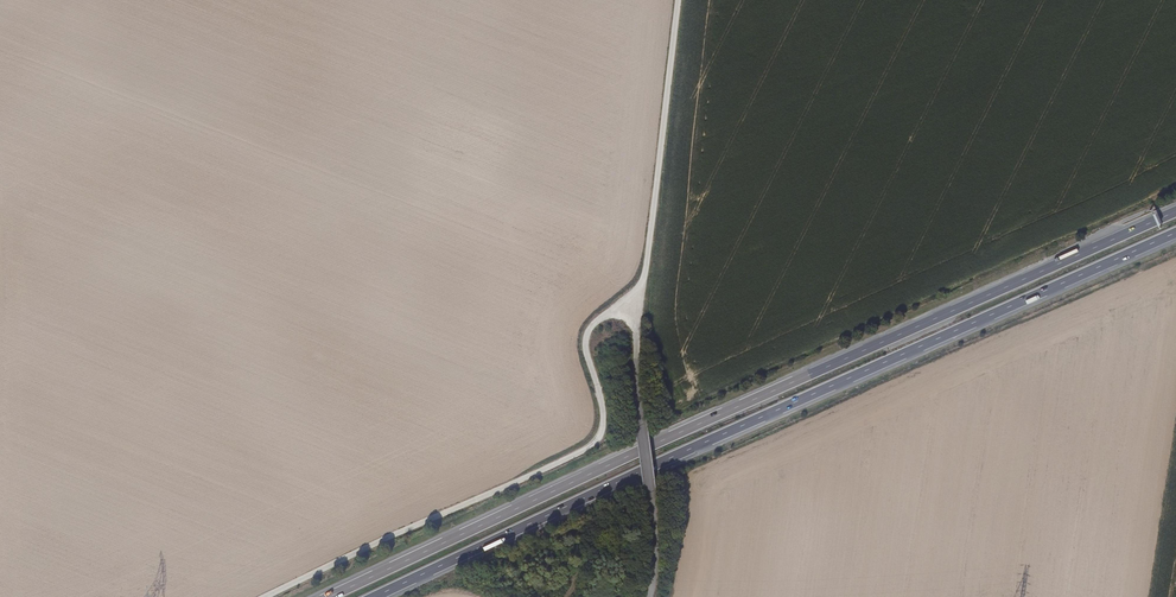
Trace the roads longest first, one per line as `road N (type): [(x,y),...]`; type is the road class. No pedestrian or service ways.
road 1 (trunk): [(1175,211),(329,596)]
road 2 (trunk): [(370,596),(1175,231)]
road 3 (track): [(271,596),(599,445),(606,415),(585,351),(588,333),(636,304)]

